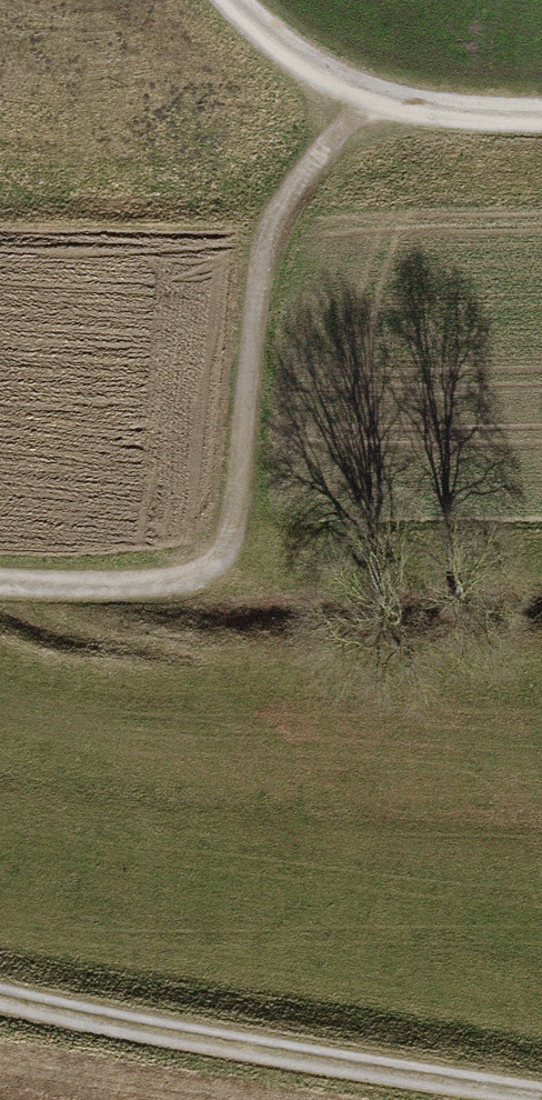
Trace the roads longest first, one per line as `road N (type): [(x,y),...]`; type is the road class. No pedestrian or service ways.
road 1 (track): [(356,104),(257,232),(222,547),(164,588),(0,574)]
road 2 (track): [(541,1095),(266,1053),(0,994)]
road 3 (track): [(232,0),(356,104),(416,114),(541,115)]

